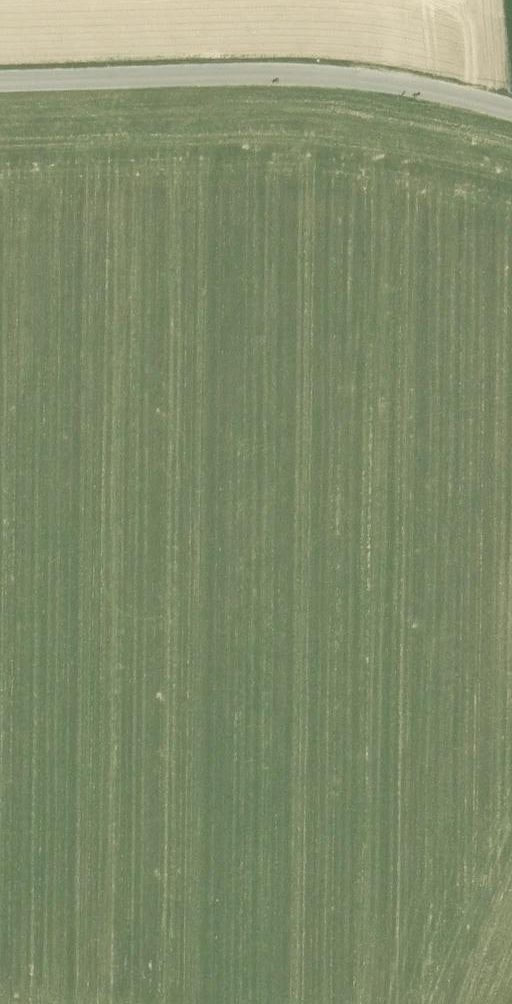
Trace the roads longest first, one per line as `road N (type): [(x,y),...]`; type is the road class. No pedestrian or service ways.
road 1 (unclassified): [(511,111),(431,84),(316,71),(0,80)]

